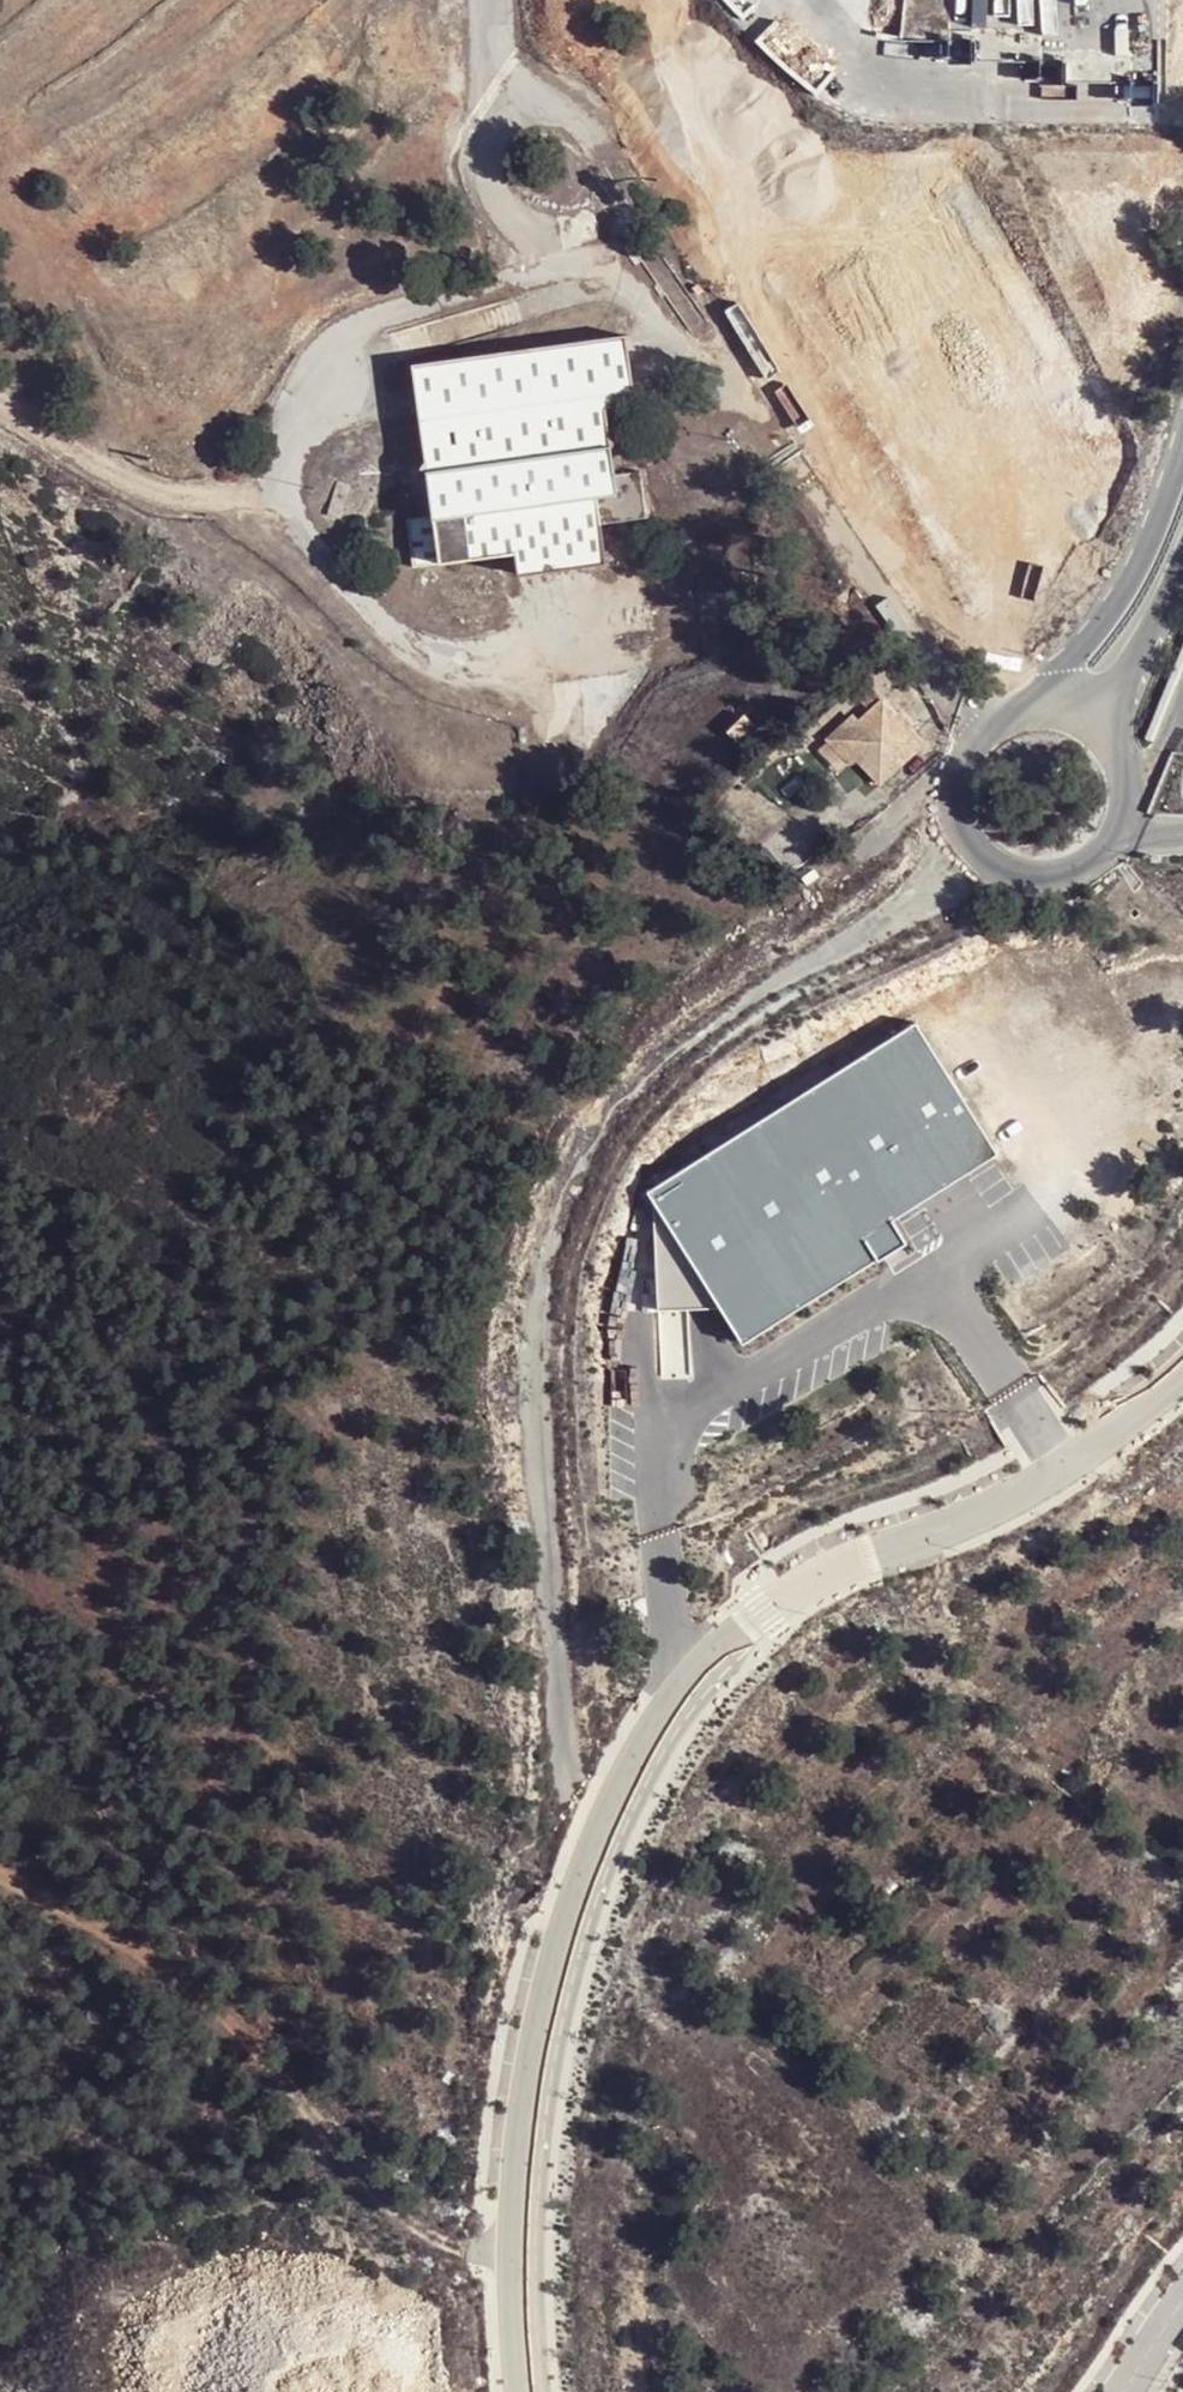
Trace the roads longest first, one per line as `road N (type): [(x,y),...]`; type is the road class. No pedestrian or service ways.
road 1 (unclassified): [(520,2391),(513,2267),(527,2101),(574,1899),(660,1717),(764,1611),(801,1587),(1025,1490),(1182,1374)]
road 2 (track): [(0,1860),(206,1982),(301,2071),(378,2174),(446,2237),(472,2249),(514,2249)]
road 3 (unclassified): [(1039,708),(985,725),(951,775),(955,836),(997,879),(1056,888),(1107,858),(1129,803),(1113,747)]
road 4 (unclassified): [(1182,448),(1128,584),(1039,708)]
road 5 (unclassified): [(1113,747),(1127,670),(1182,557)]

